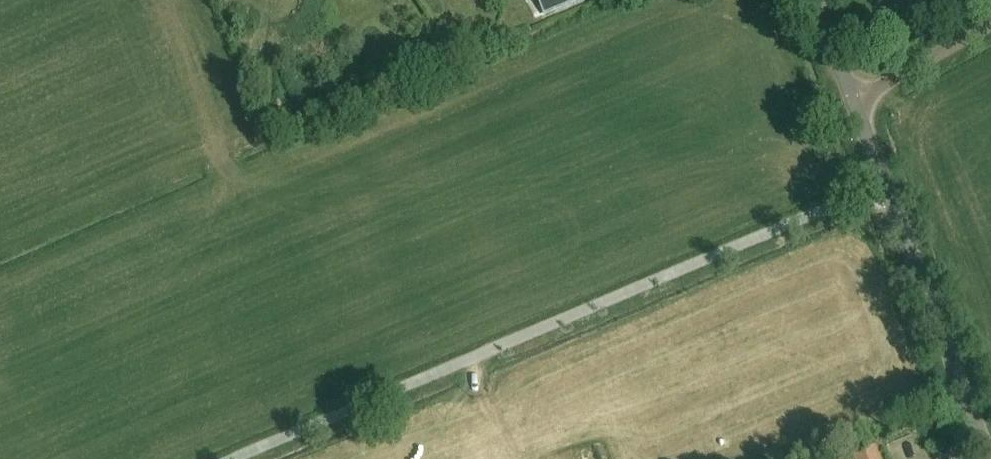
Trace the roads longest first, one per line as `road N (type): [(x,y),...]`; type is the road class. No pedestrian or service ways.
road 1 (unclassified): [(989,458),(854,101)]
road 2 (unclassified): [(854,101),(990,24)]

